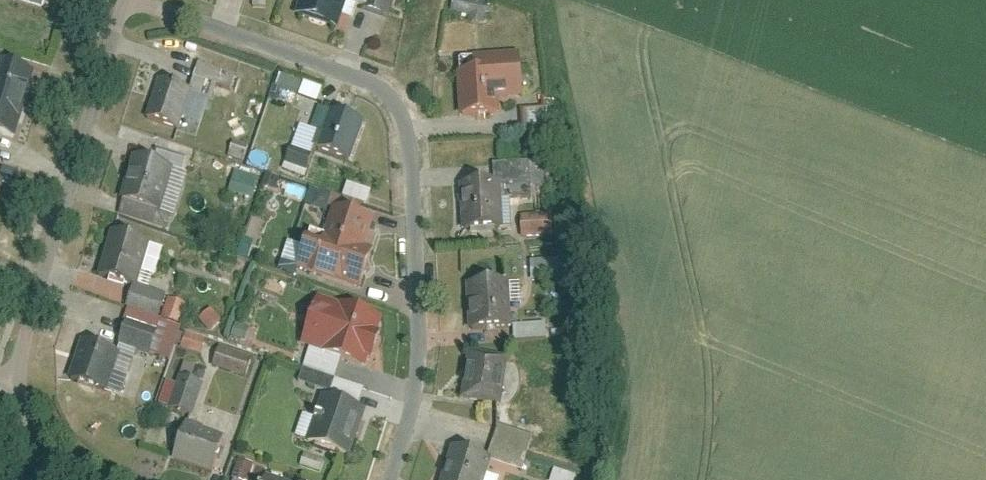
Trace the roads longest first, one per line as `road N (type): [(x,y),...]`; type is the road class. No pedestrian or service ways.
road 1 (residential): [(389,479),(419,351),(413,168),(396,103),(350,74),(136,0)]
road 2 (residential): [(125,0),(16,379)]
road 3 (residential): [(16,379),(36,446),(73,479)]

